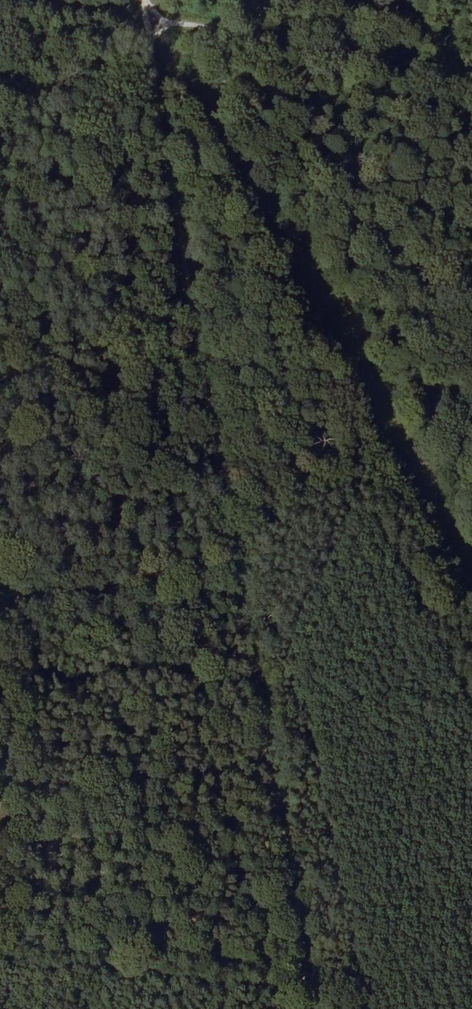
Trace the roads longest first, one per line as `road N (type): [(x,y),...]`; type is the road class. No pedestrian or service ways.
road 1 (track): [(150,14),(312,1008)]
road 2 (track): [(150,14),(471,587)]
road 3 (track): [(69,0),(471,72)]

